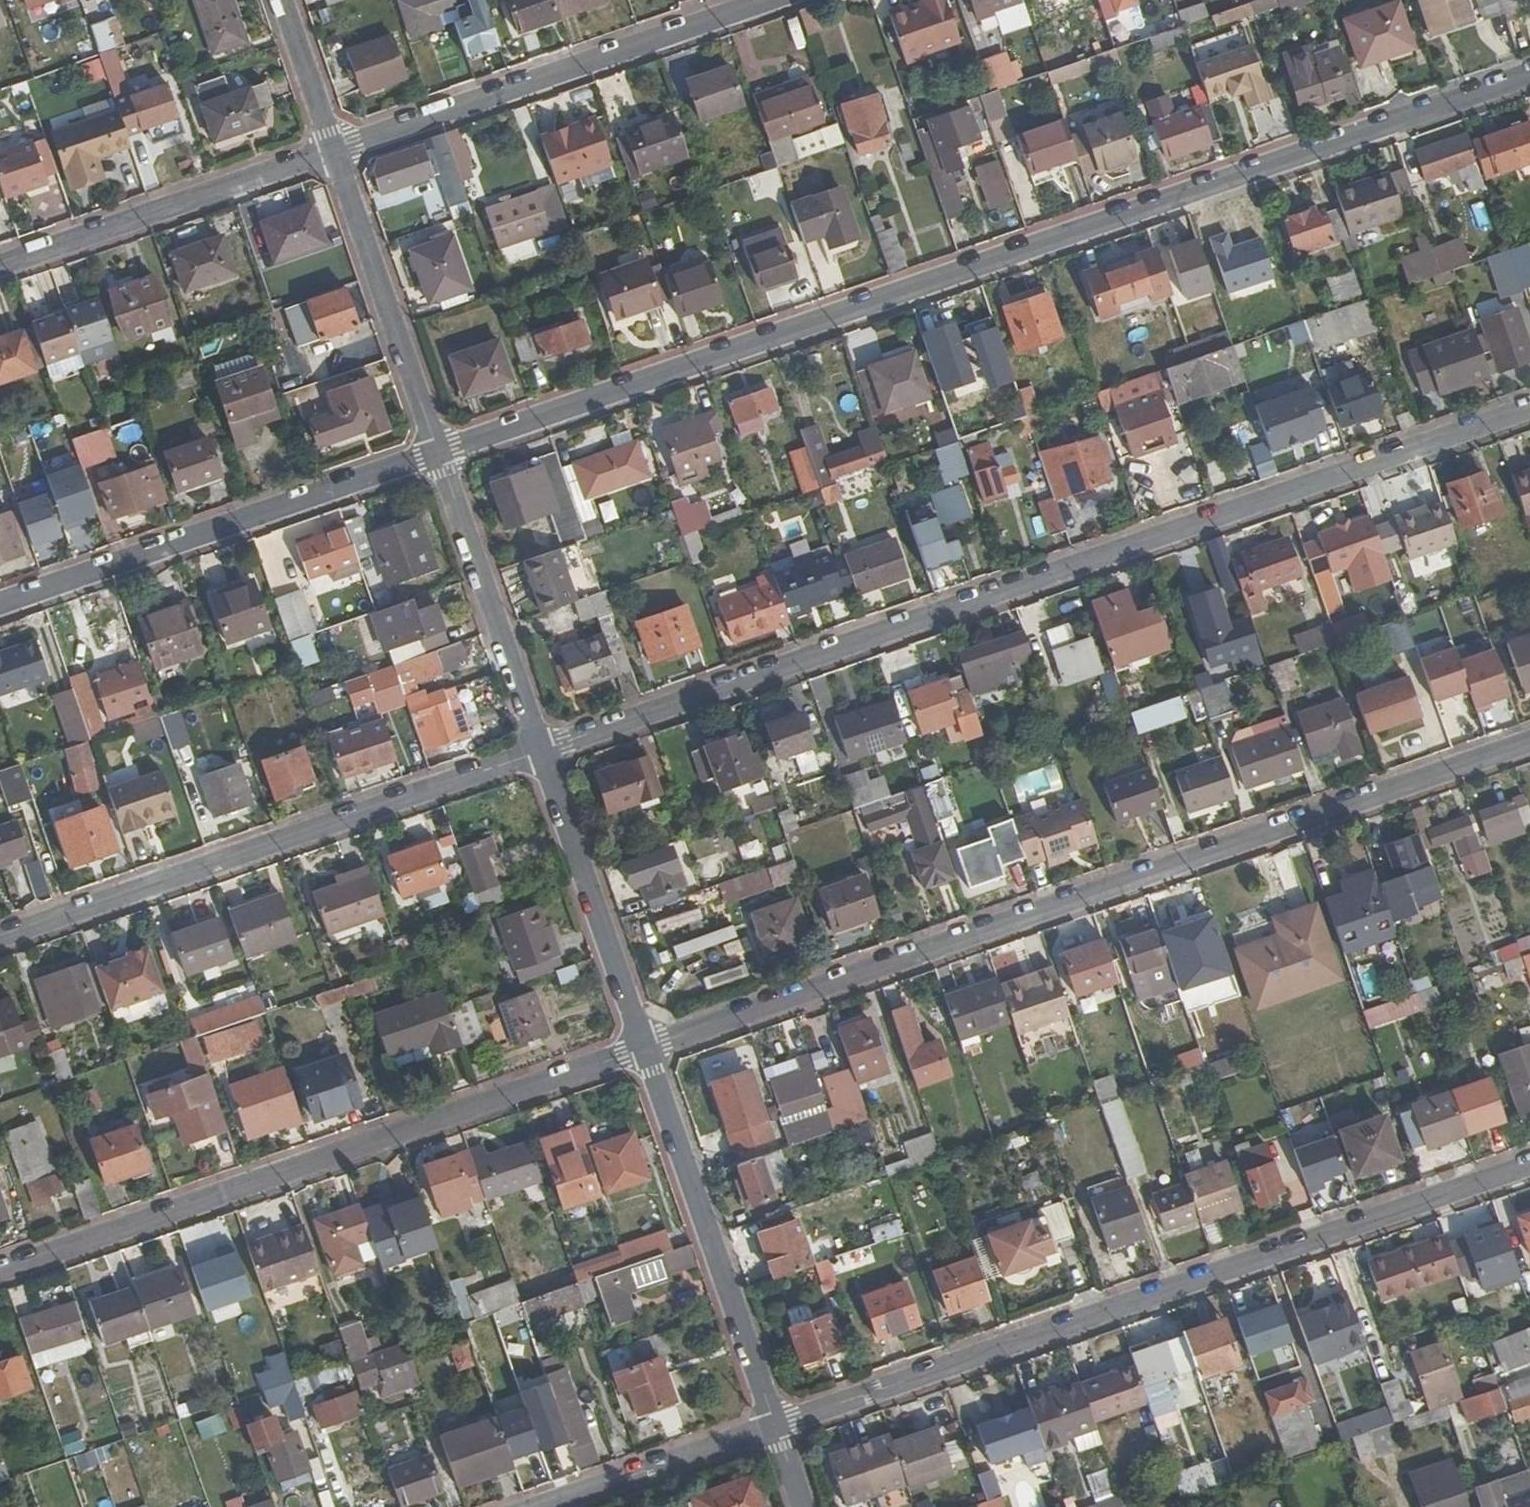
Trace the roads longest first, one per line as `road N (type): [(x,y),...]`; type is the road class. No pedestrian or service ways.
road 1 (residential): [(439,453),(1529,79)]
road 2 (residential): [(541,752),(1529,407)]
road 3 (residential): [(645,1049),(1529,744)]
road 4 (residential): [(778,1426),(1529,1167)]
road 5 (residential): [(0,1271),(645,1049)]
road 6 (residential): [(0,938),(541,752)]
road 7 (residential): [(0,605),(439,453)]
road 8 (residential): [(332,151),(765,0)]
road 9 (residential): [(778,1426),(645,1049)]
road 10 (residential): [(0,265),(332,151)]
road 11 (residential): [(439,453),(332,151)]
road 12 (residential): [(541,752),(439,453)]
road 13 (residential): [(645,1049),(541,752)]
road 14 (residential): [(542,1506),(778,1426)]
road 15 (residential): [(332,151),(281,0)]

